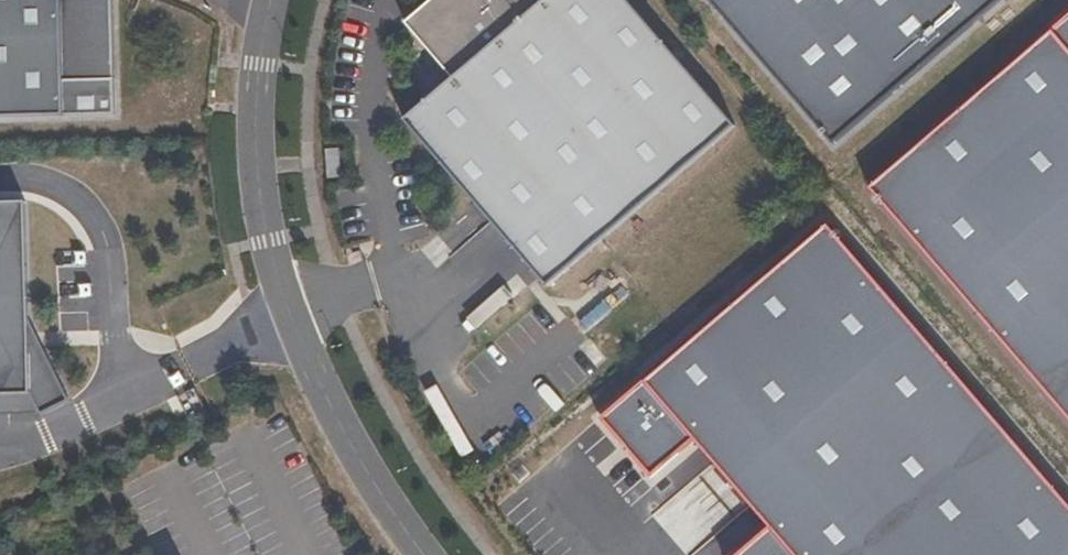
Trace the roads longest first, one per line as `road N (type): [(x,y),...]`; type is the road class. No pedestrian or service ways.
road 1 (unclassified): [(272,0),(257,94),(260,194),(290,311),(342,425),(426,554)]

